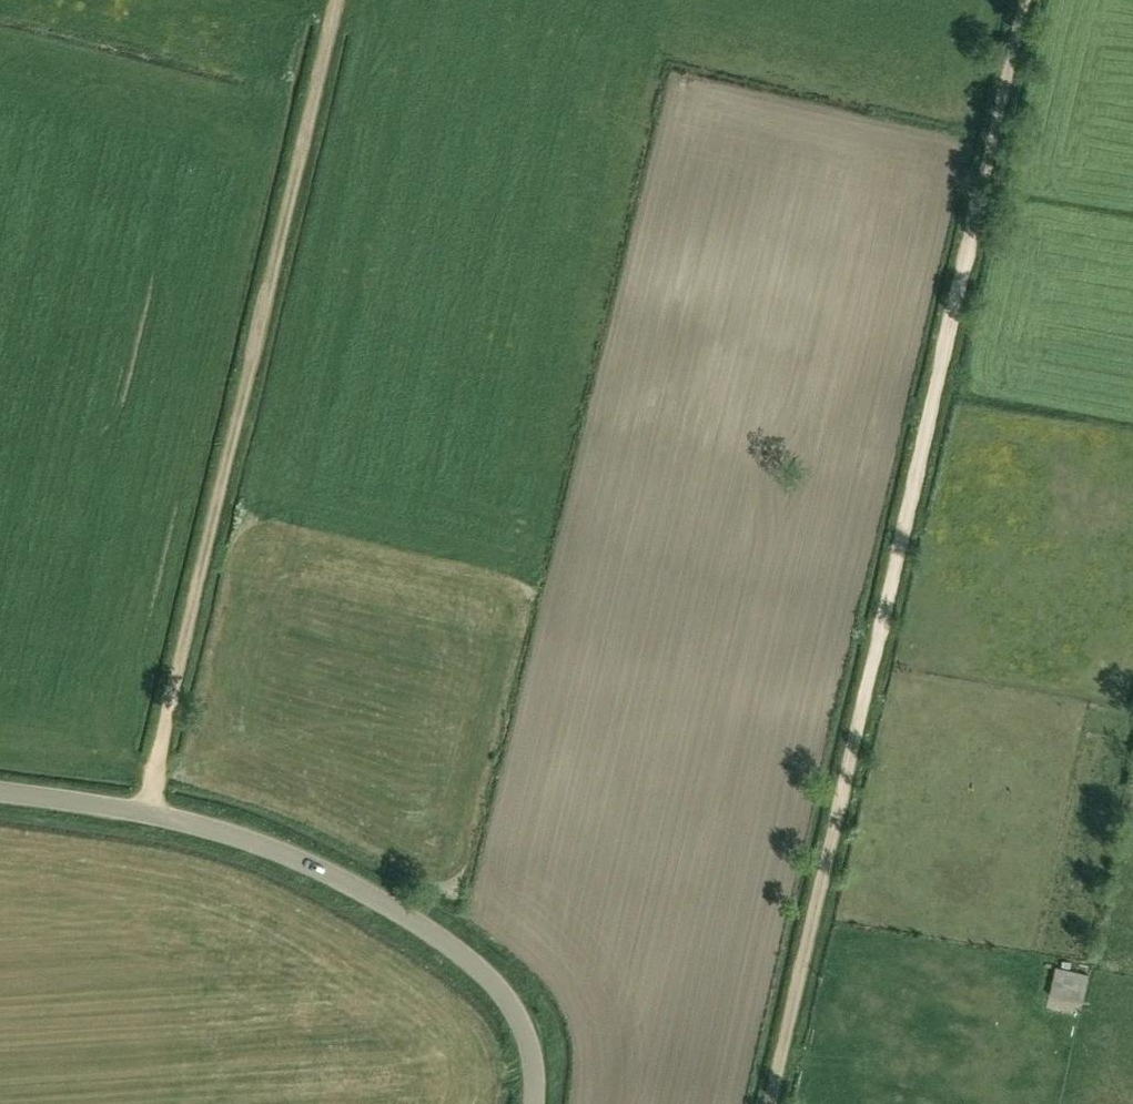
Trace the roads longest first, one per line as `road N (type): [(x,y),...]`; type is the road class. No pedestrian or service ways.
road 1 (track): [(766,1103),(1025,0)]
road 2 (track): [(145,811),(336,0)]
road 3 (unclassified): [(533,1103),(529,1047),(503,990),(456,946),(346,881),(206,824),(0,789)]

